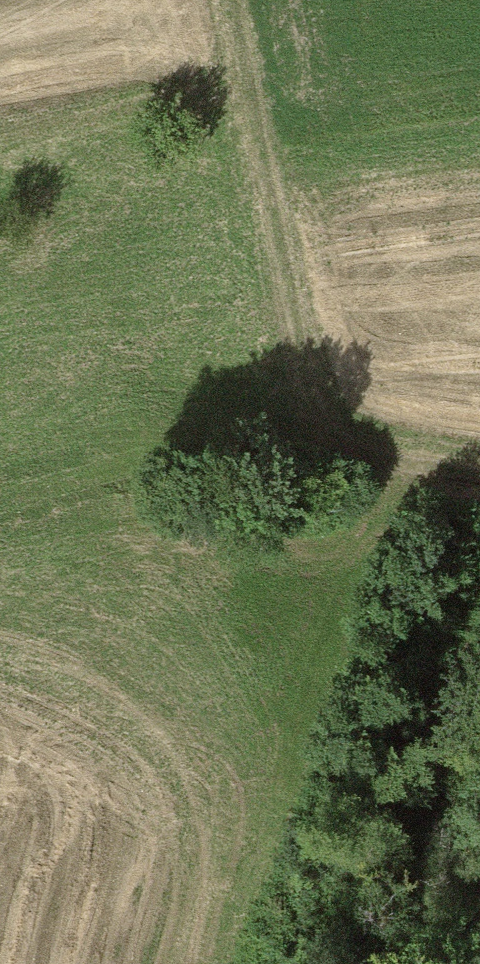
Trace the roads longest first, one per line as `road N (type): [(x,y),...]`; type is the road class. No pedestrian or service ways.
road 1 (track): [(294,360),(225,0)]
road 2 (track): [(0,504),(117,484),(245,424),(294,360)]
road 3 (track): [(479,474),(388,459),(329,427),(294,360)]

